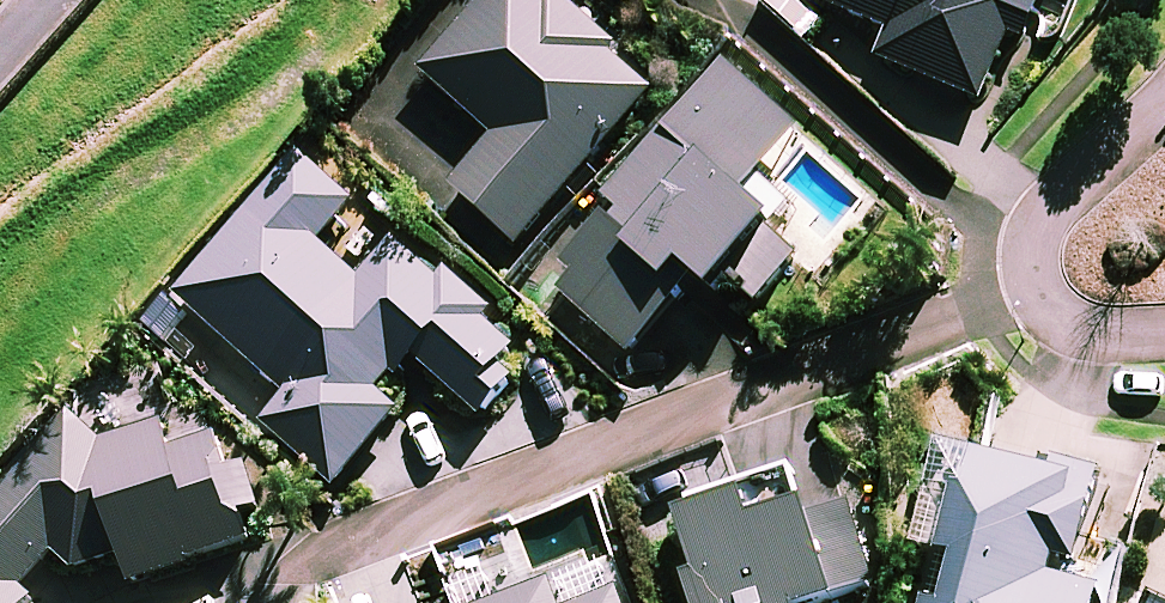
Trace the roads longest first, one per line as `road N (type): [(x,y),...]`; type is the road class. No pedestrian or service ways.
road 1 (residential): [(1164,332),(1105,334),(1053,316),(1036,264),(1039,229),(1067,184),(1164,97)]

